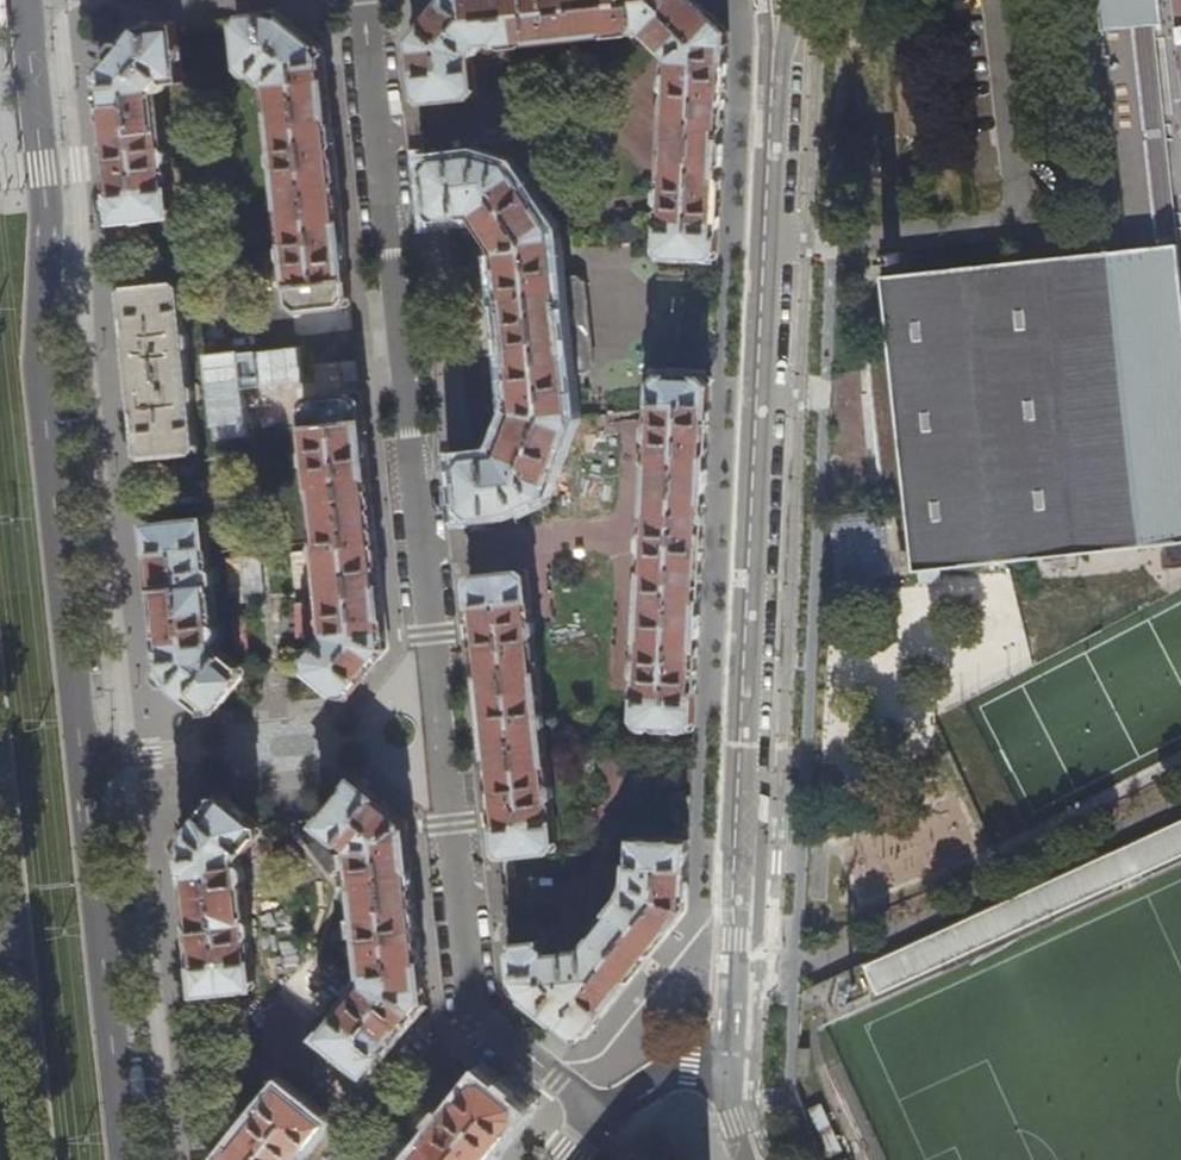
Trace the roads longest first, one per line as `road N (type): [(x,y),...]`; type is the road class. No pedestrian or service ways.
road 1 (residential): [(604,1122),(473,1003),(362,0)]
road 2 (primary): [(125,1159),(41,371),(47,222),(24,0)]
road 3 (residential): [(728,1072),(765,0)]
road 4 (primary): [(0,778),(39,1159)]
road 5 (residential): [(604,1122),(666,1076),(728,1072)]

